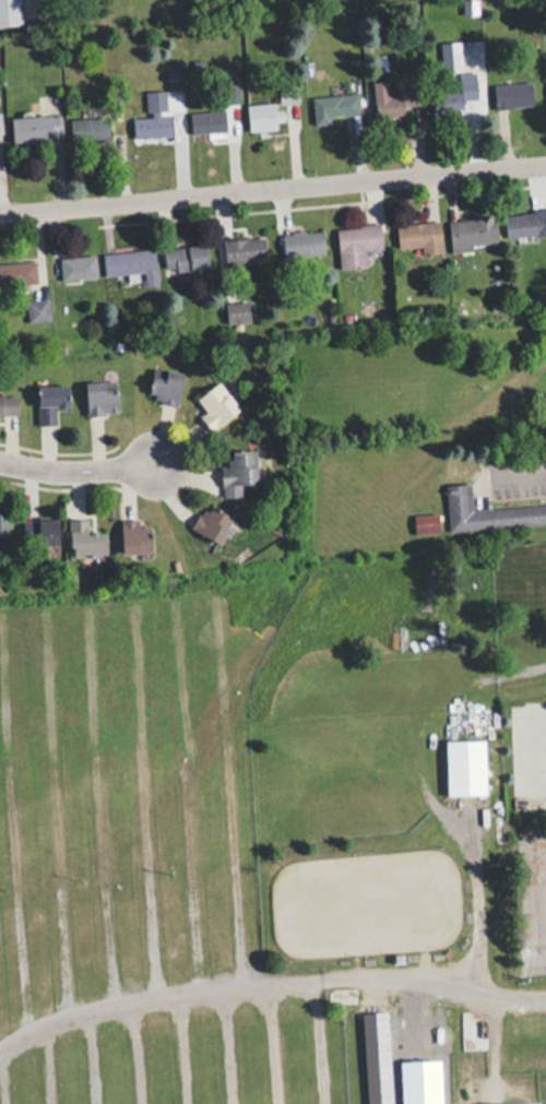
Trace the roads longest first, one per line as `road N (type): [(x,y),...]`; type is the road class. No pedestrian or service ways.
road 1 (residential): [(0,212),(545,161)]
road 2 (residential): [(0,463),(64,470),(153,464)]

